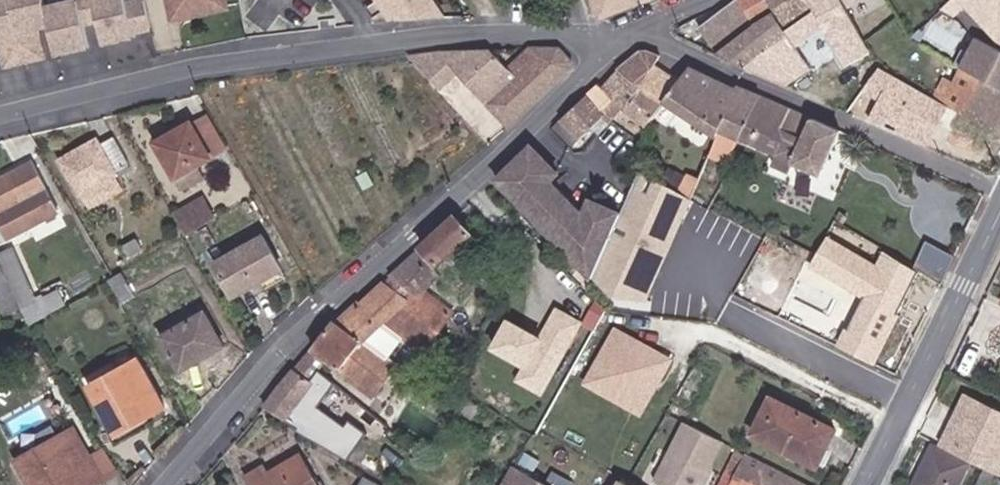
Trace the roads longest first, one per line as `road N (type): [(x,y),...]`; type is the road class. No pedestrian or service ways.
road 1 (residential): [(618,31),(481,177),(344,302),(178,484)]
road 2 (residential): [(0,112),(53,95),(360,41),(618,31)]
road 3 (residential): [(618,31),(666,43),(999,188)]
road 4 (tertiary): [(999,215),(867,484)]

